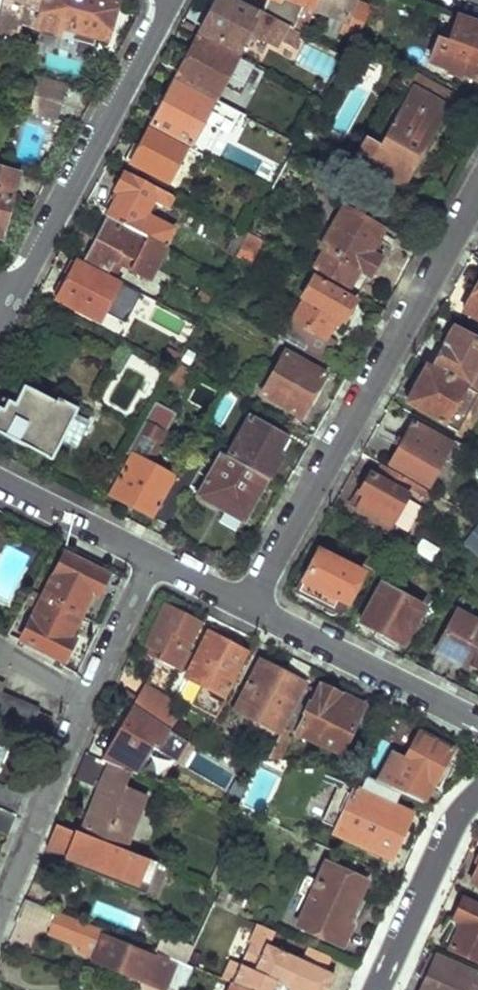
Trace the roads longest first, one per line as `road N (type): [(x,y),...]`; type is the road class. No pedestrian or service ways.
road 1 (residential): [(247,604),(477,190)]
road 2 (residential): [(20,291),(173,0)]
road 3 (residential): [(247,604),(477,725)]
road 4 (residential): [(376,989),(447,832),(477,796)]
road 5 (residential): [(0,896),(86,696)]
road 6 (residential): [(0,482),(153,559)]
road 7 (residential): [(86,696),(153,559)]

